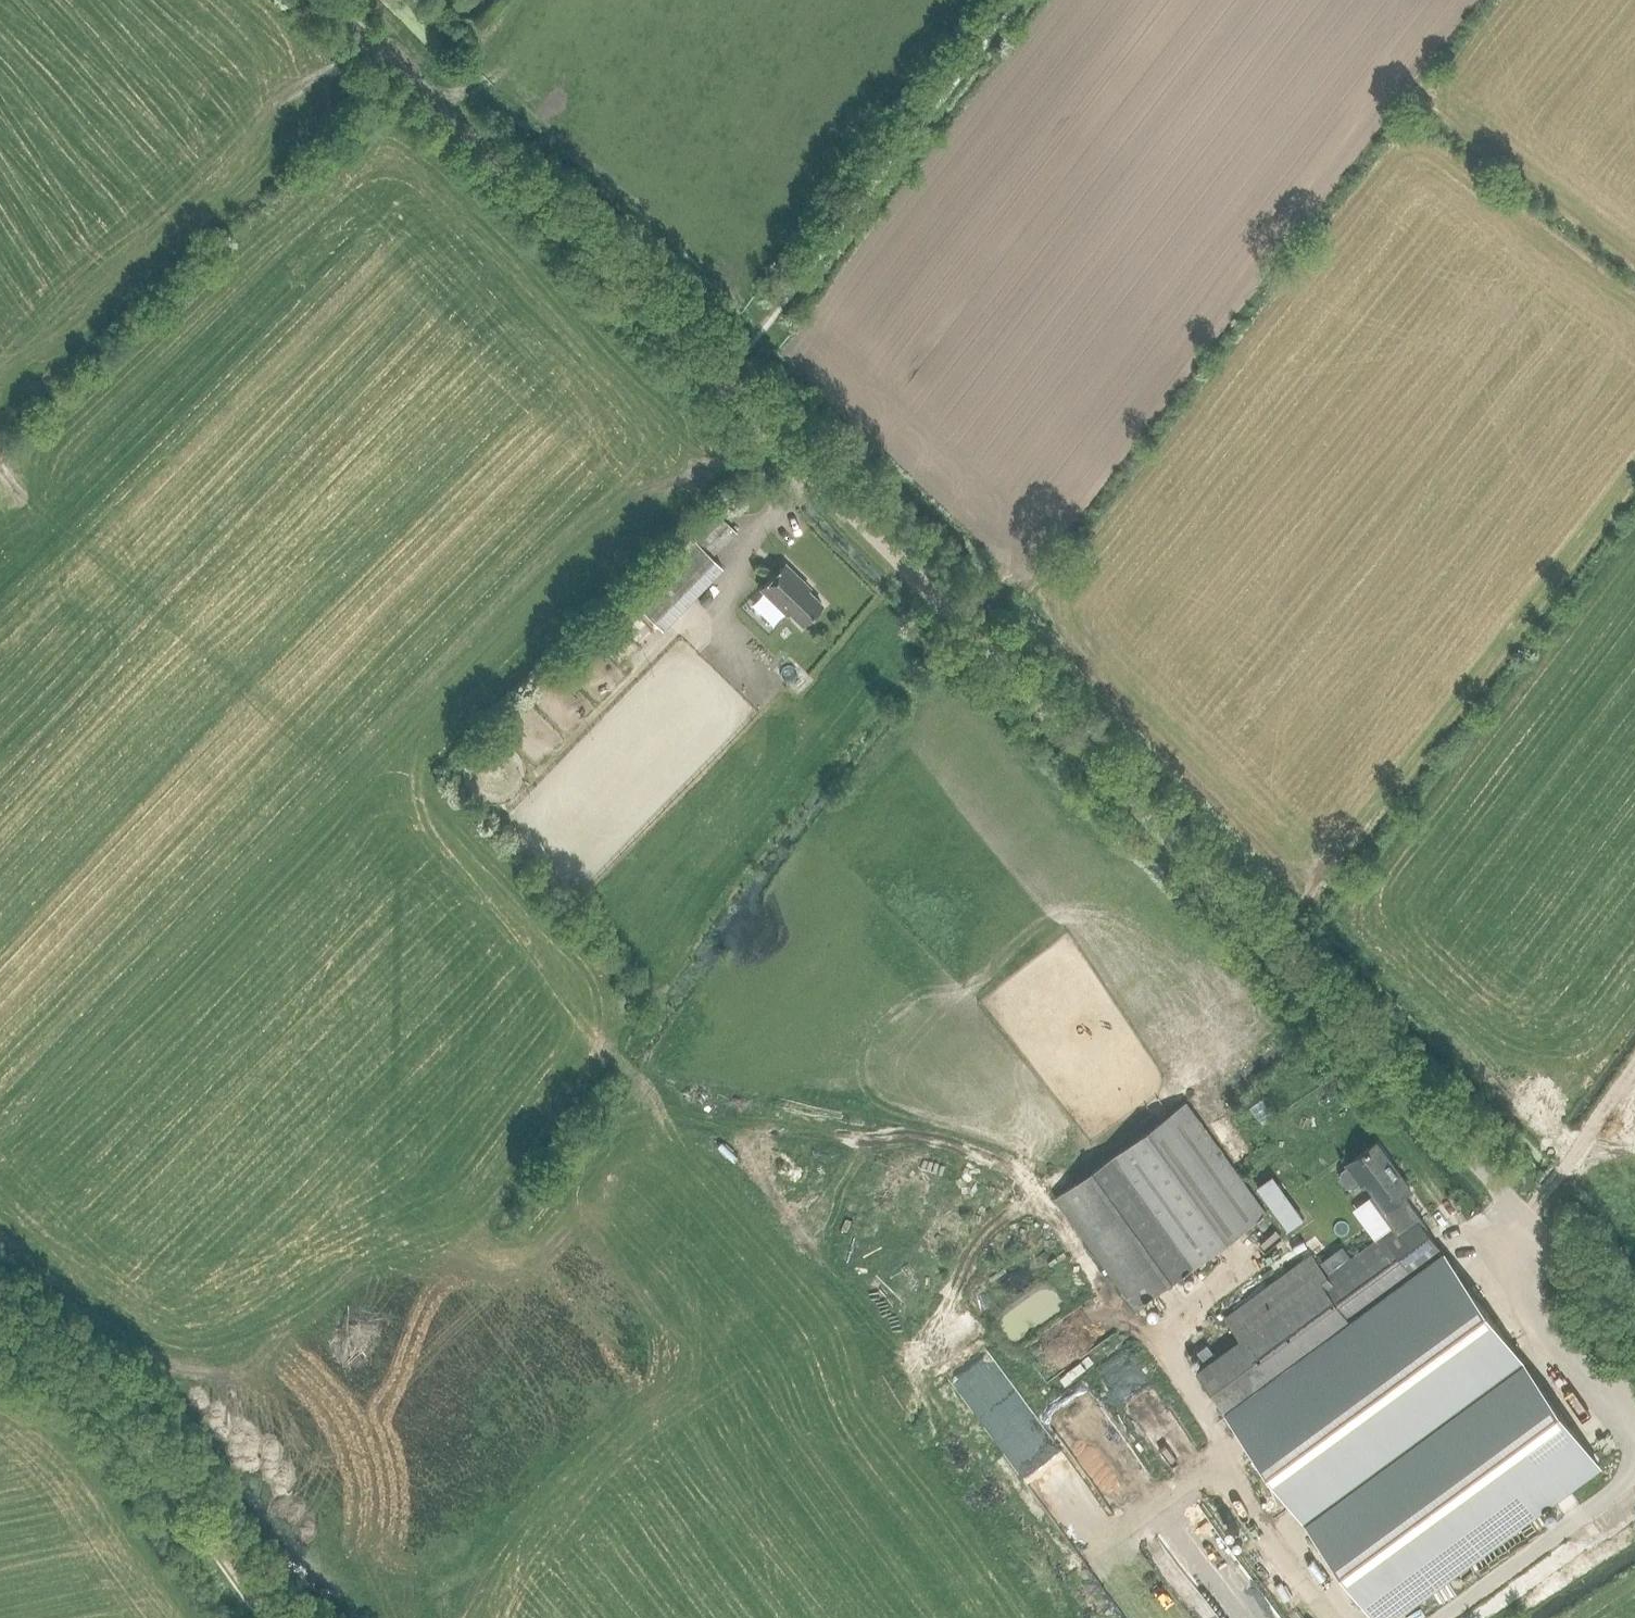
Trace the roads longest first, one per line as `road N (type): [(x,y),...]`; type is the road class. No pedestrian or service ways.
road 1 (tertiary): [(1634,1340),(723,382),(318,0)]
road 2 (track): [(280,1617),(138,1429),(59,1356),(0,1329)]

